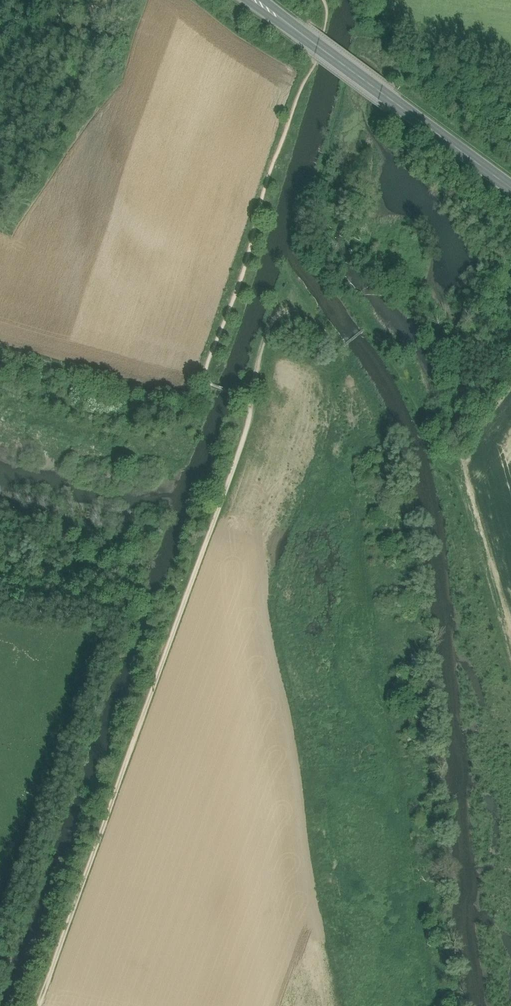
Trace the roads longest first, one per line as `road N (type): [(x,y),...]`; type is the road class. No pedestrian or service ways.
road 1 (track): [(442,1005),(333,366)]
road 2 (track): [(255,406),(41,1005)]
road 3 (primary): [(254,0),(510,188)]
road 4 (track): [(345,344),(335,346),(286,276),(254,373),(255,406)]

